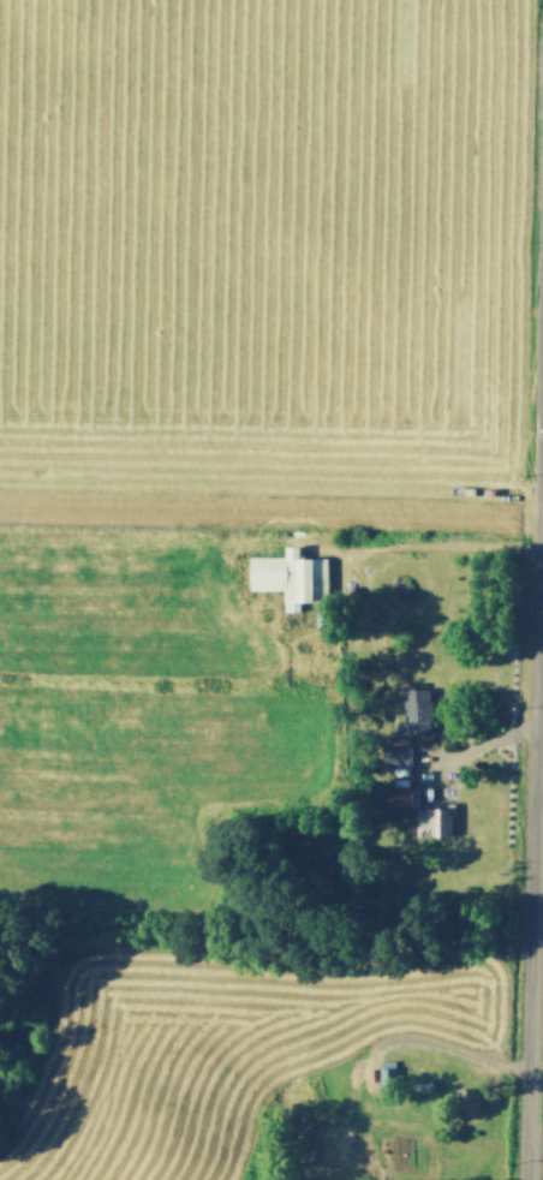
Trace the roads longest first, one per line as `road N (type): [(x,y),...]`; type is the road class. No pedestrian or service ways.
road 1 (residential): [(526,1179),(542,382)]

